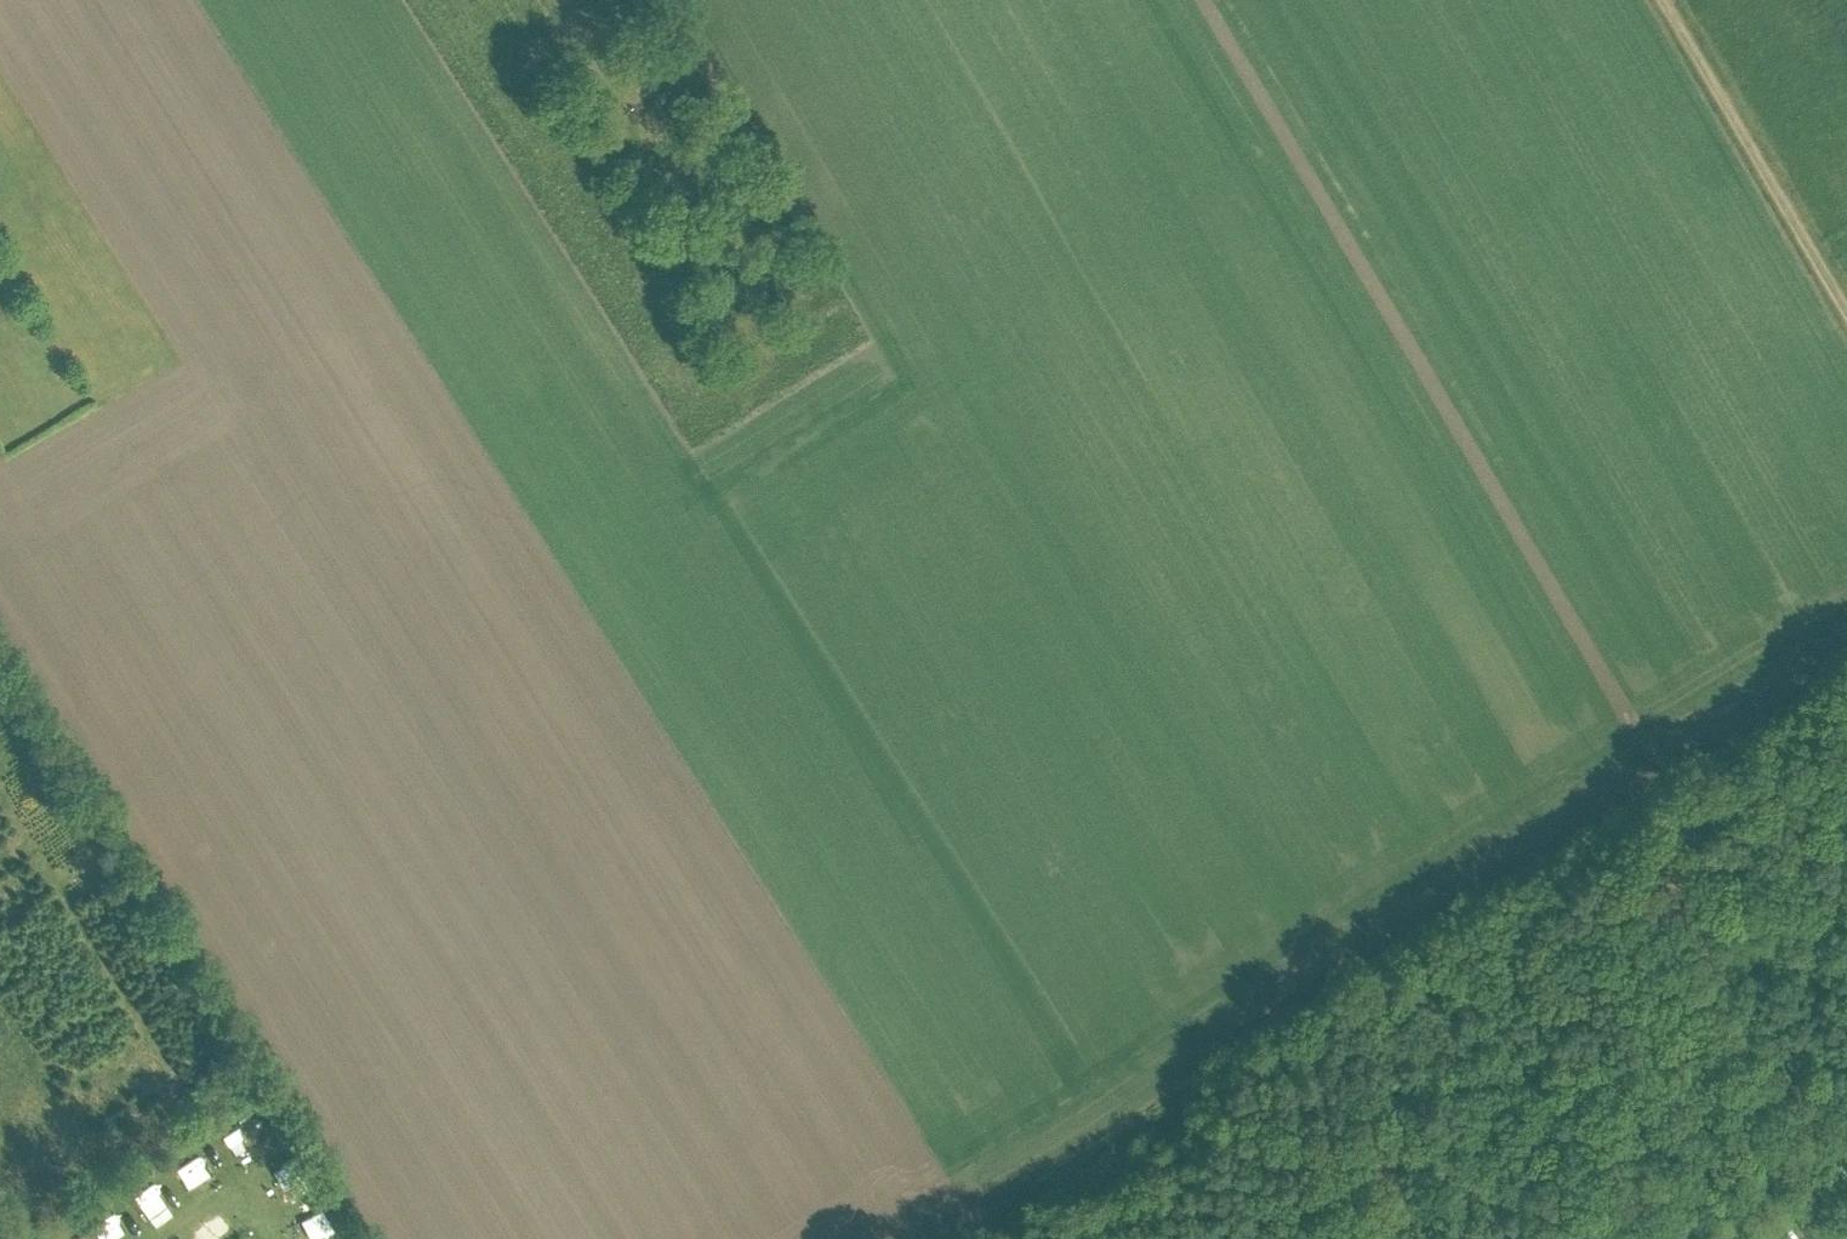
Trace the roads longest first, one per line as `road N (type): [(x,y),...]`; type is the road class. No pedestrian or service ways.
road 1 (track): [(1846,305),(1669,0)]

